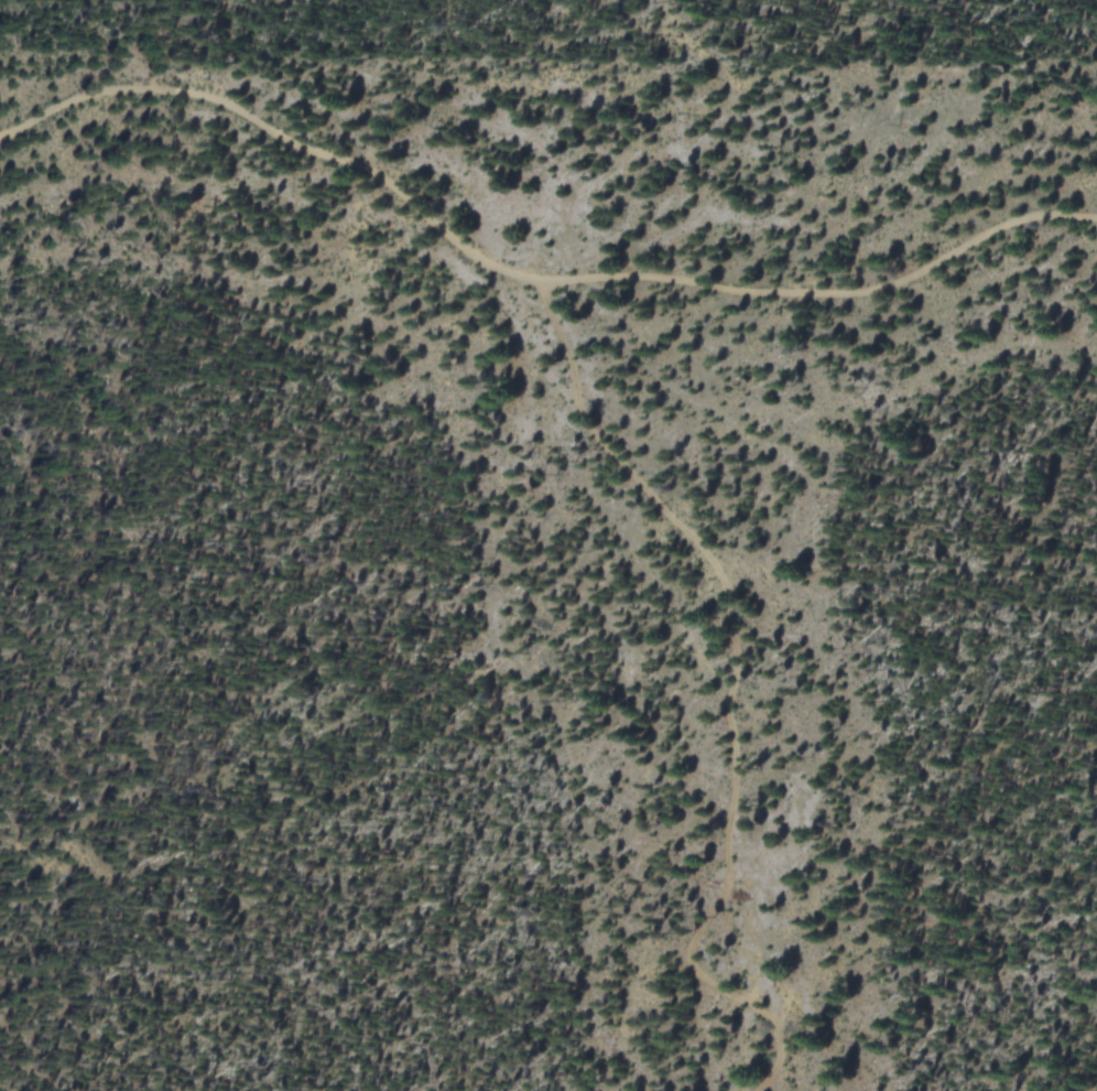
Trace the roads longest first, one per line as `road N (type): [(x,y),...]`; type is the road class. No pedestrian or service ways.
road 1 (track): [(744,1090),(740,607),(585,429),(544,283)]

